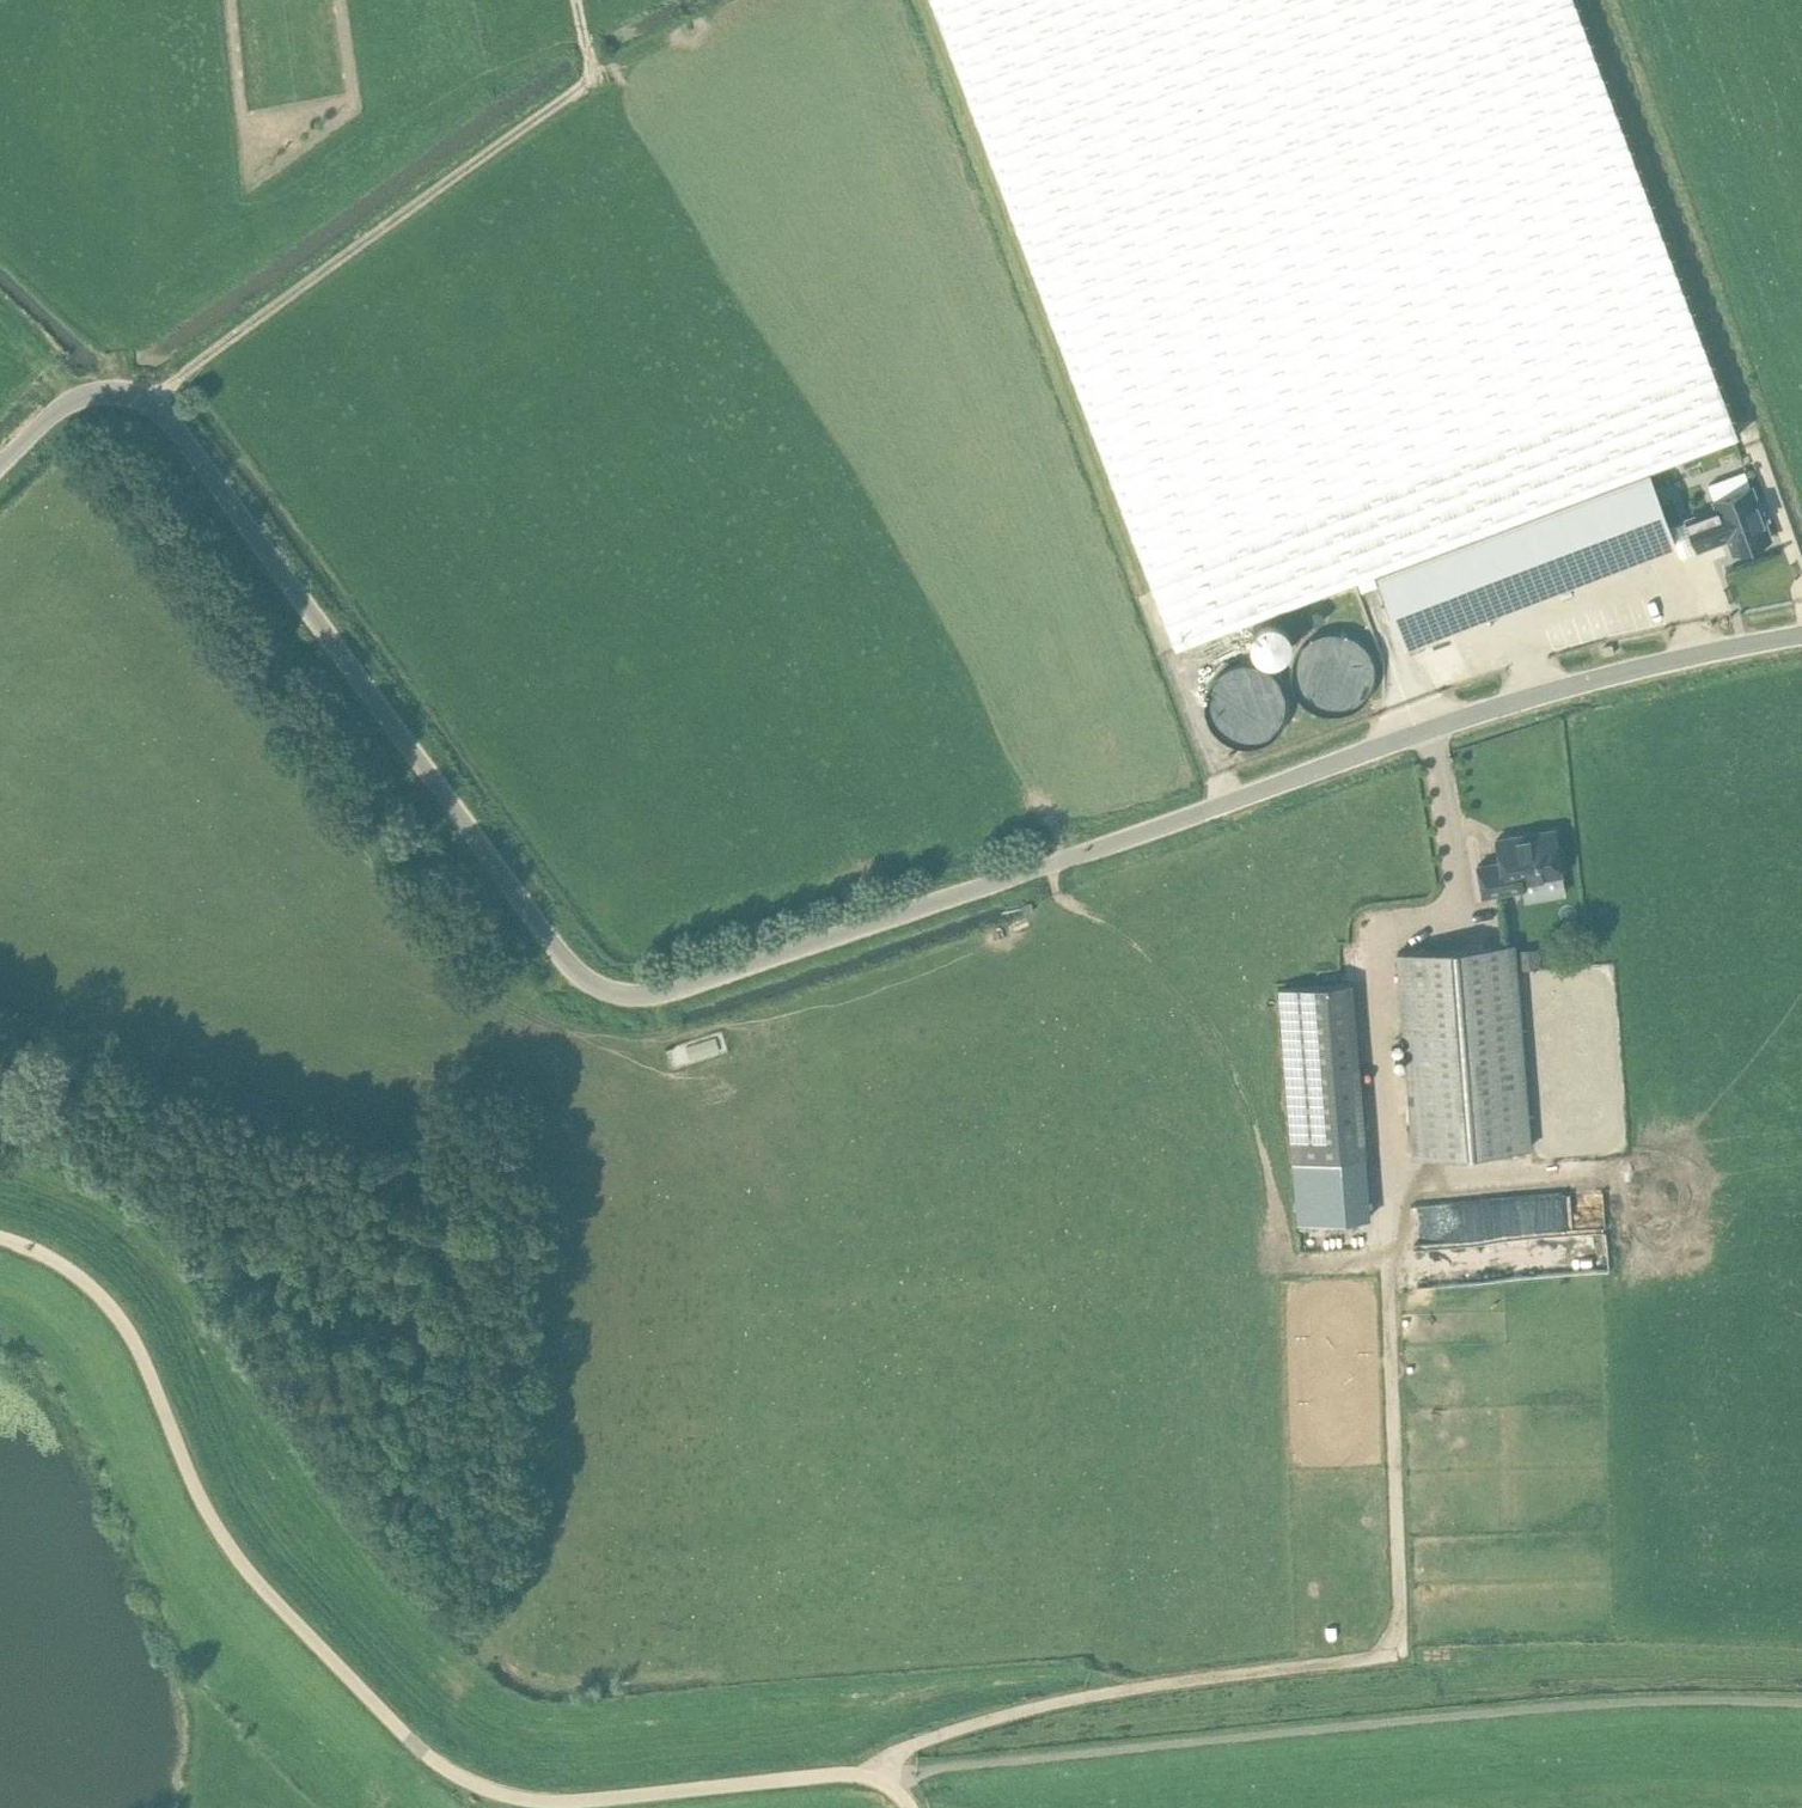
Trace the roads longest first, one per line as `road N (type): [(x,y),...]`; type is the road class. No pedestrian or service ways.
road 1 (unclassified): [(1801,636),(1589,681),(1431,729),(955,899),(685,989),(641,994),(593,985),(560,956),(150,406)]
road 2 (unclassified): [(878,1780),(841,1775),(521,1800),(470,1782),(418,1749),(234,1555),(198,1495),(134,1344),(103,1299),(59,1265),(0,1237)]
road 3 (track): [(150,406),(592,78),(573,0)]
road 4 (unclassified): [(0,467),(71,397),(107,394),(150,406)]

